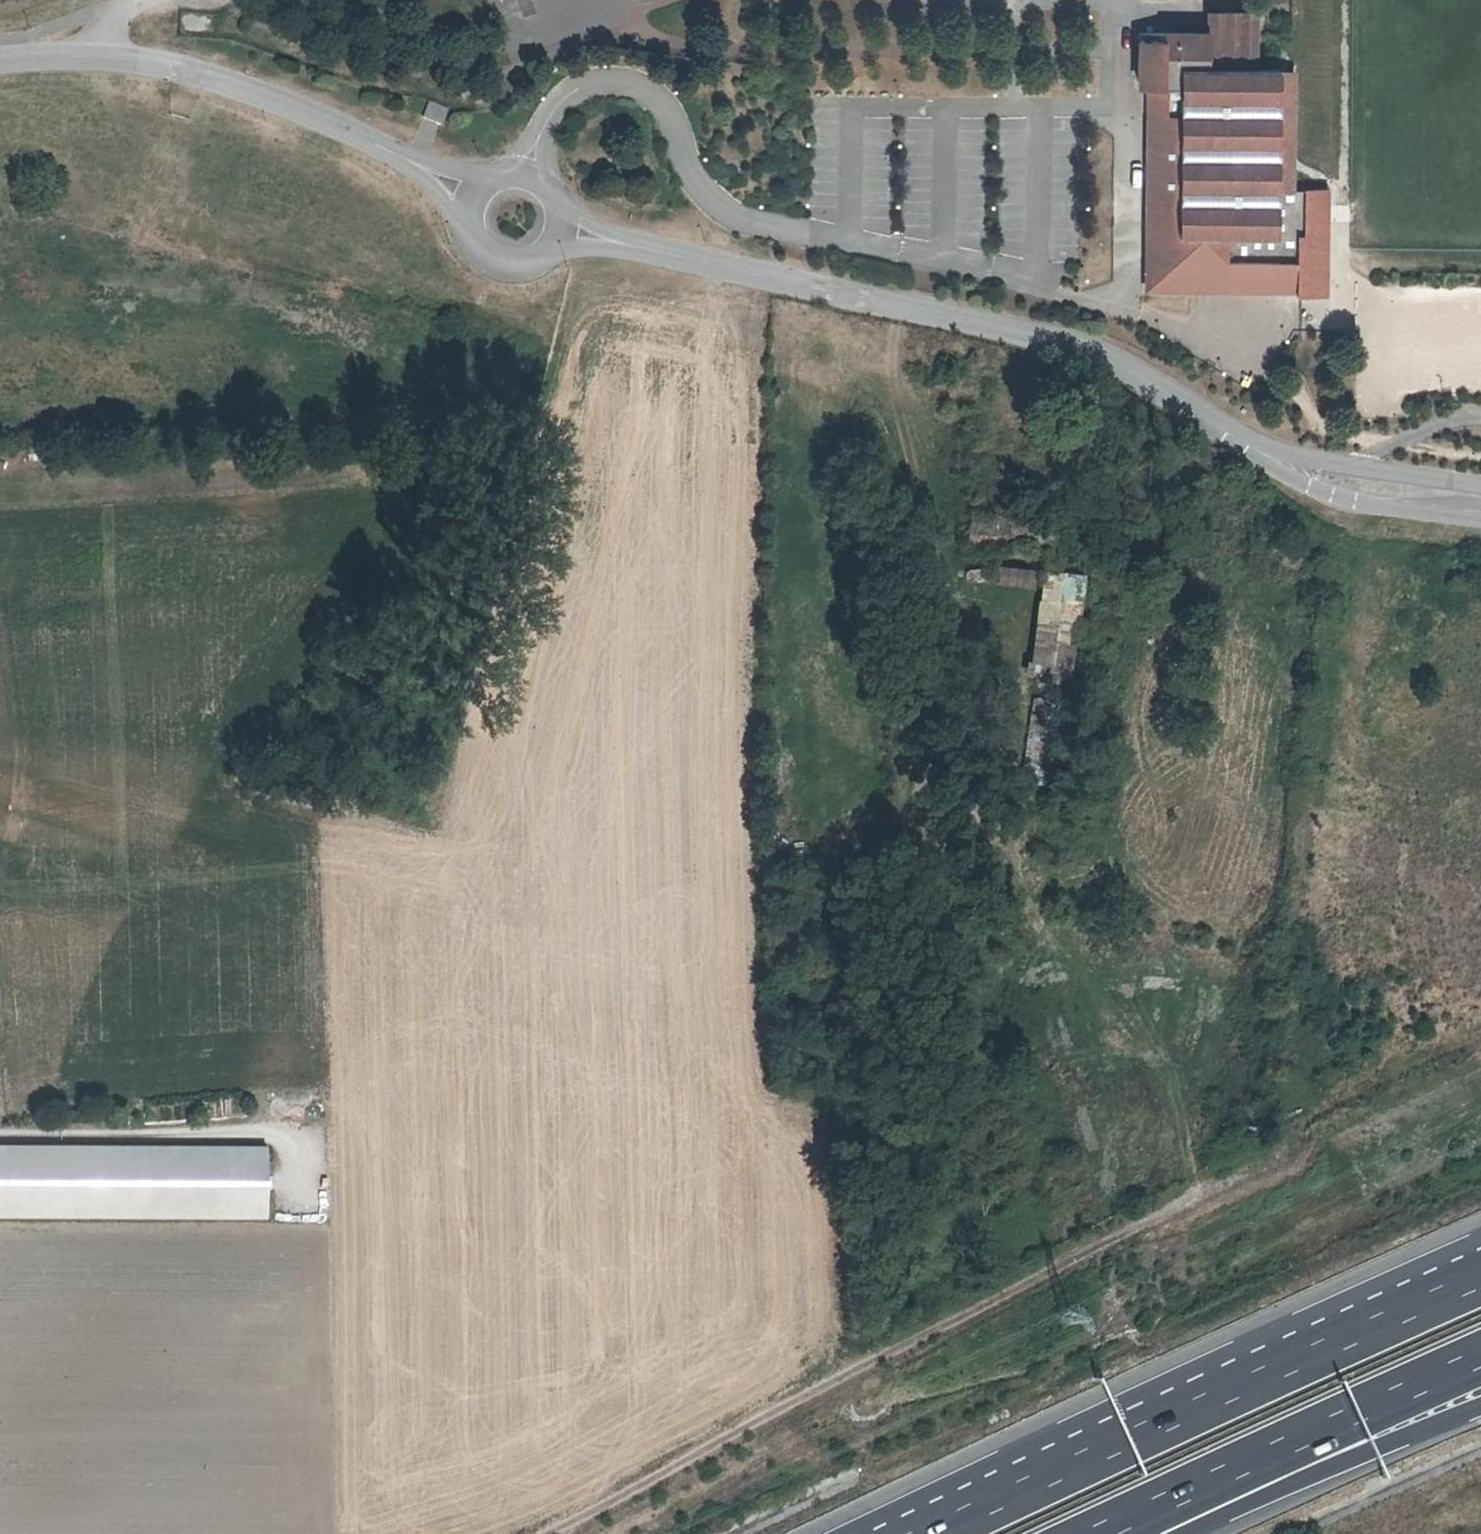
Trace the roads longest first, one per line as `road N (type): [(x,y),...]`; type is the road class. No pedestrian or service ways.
road 1 (track): [(561,1533),(1281,1146),(1296,834),(1355,483)]
road 2 (unclassified): [(556,230),(1013,329),(1093,353),(1317,475),(1480,502)]
road 3 (motorway): [(1480,1277),(927,1533)]
road 4 (unclassified): [(0,63),(69,56),(147,61),(221,80),(480,196)]
road 5 (motorway): [(1135,1516),(1480,1354)]
road 6 (motorway): [(1135,1516),(1257,1497),(1480,1403)]
road 7 (residential): [(480,196),(472,220),(478,244),(497,260),(522,264),(544,252),(556,230)]

